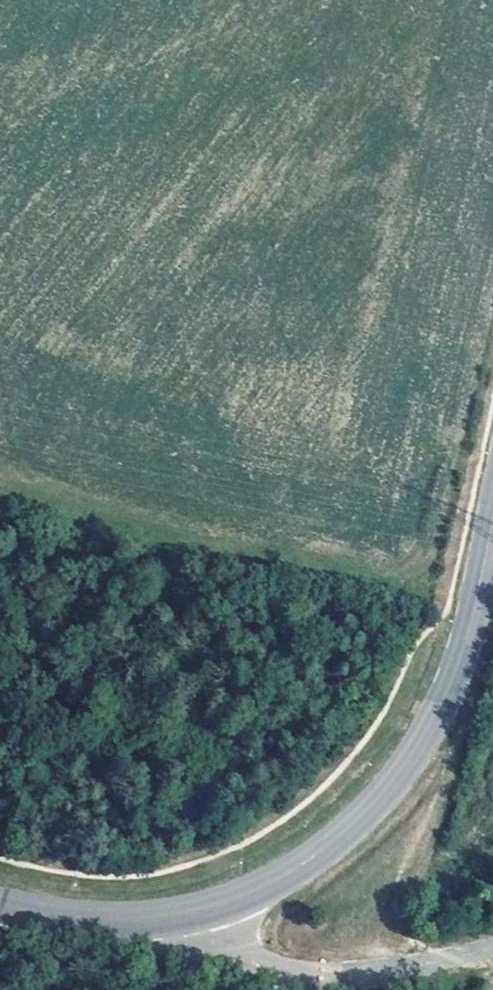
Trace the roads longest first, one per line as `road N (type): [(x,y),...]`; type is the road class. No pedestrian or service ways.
road 1 (tertiary): [(0,899),(80,913),(163,913),(230,898),(340,834),(416,750),(441,703),(462,651),(492,516)]

